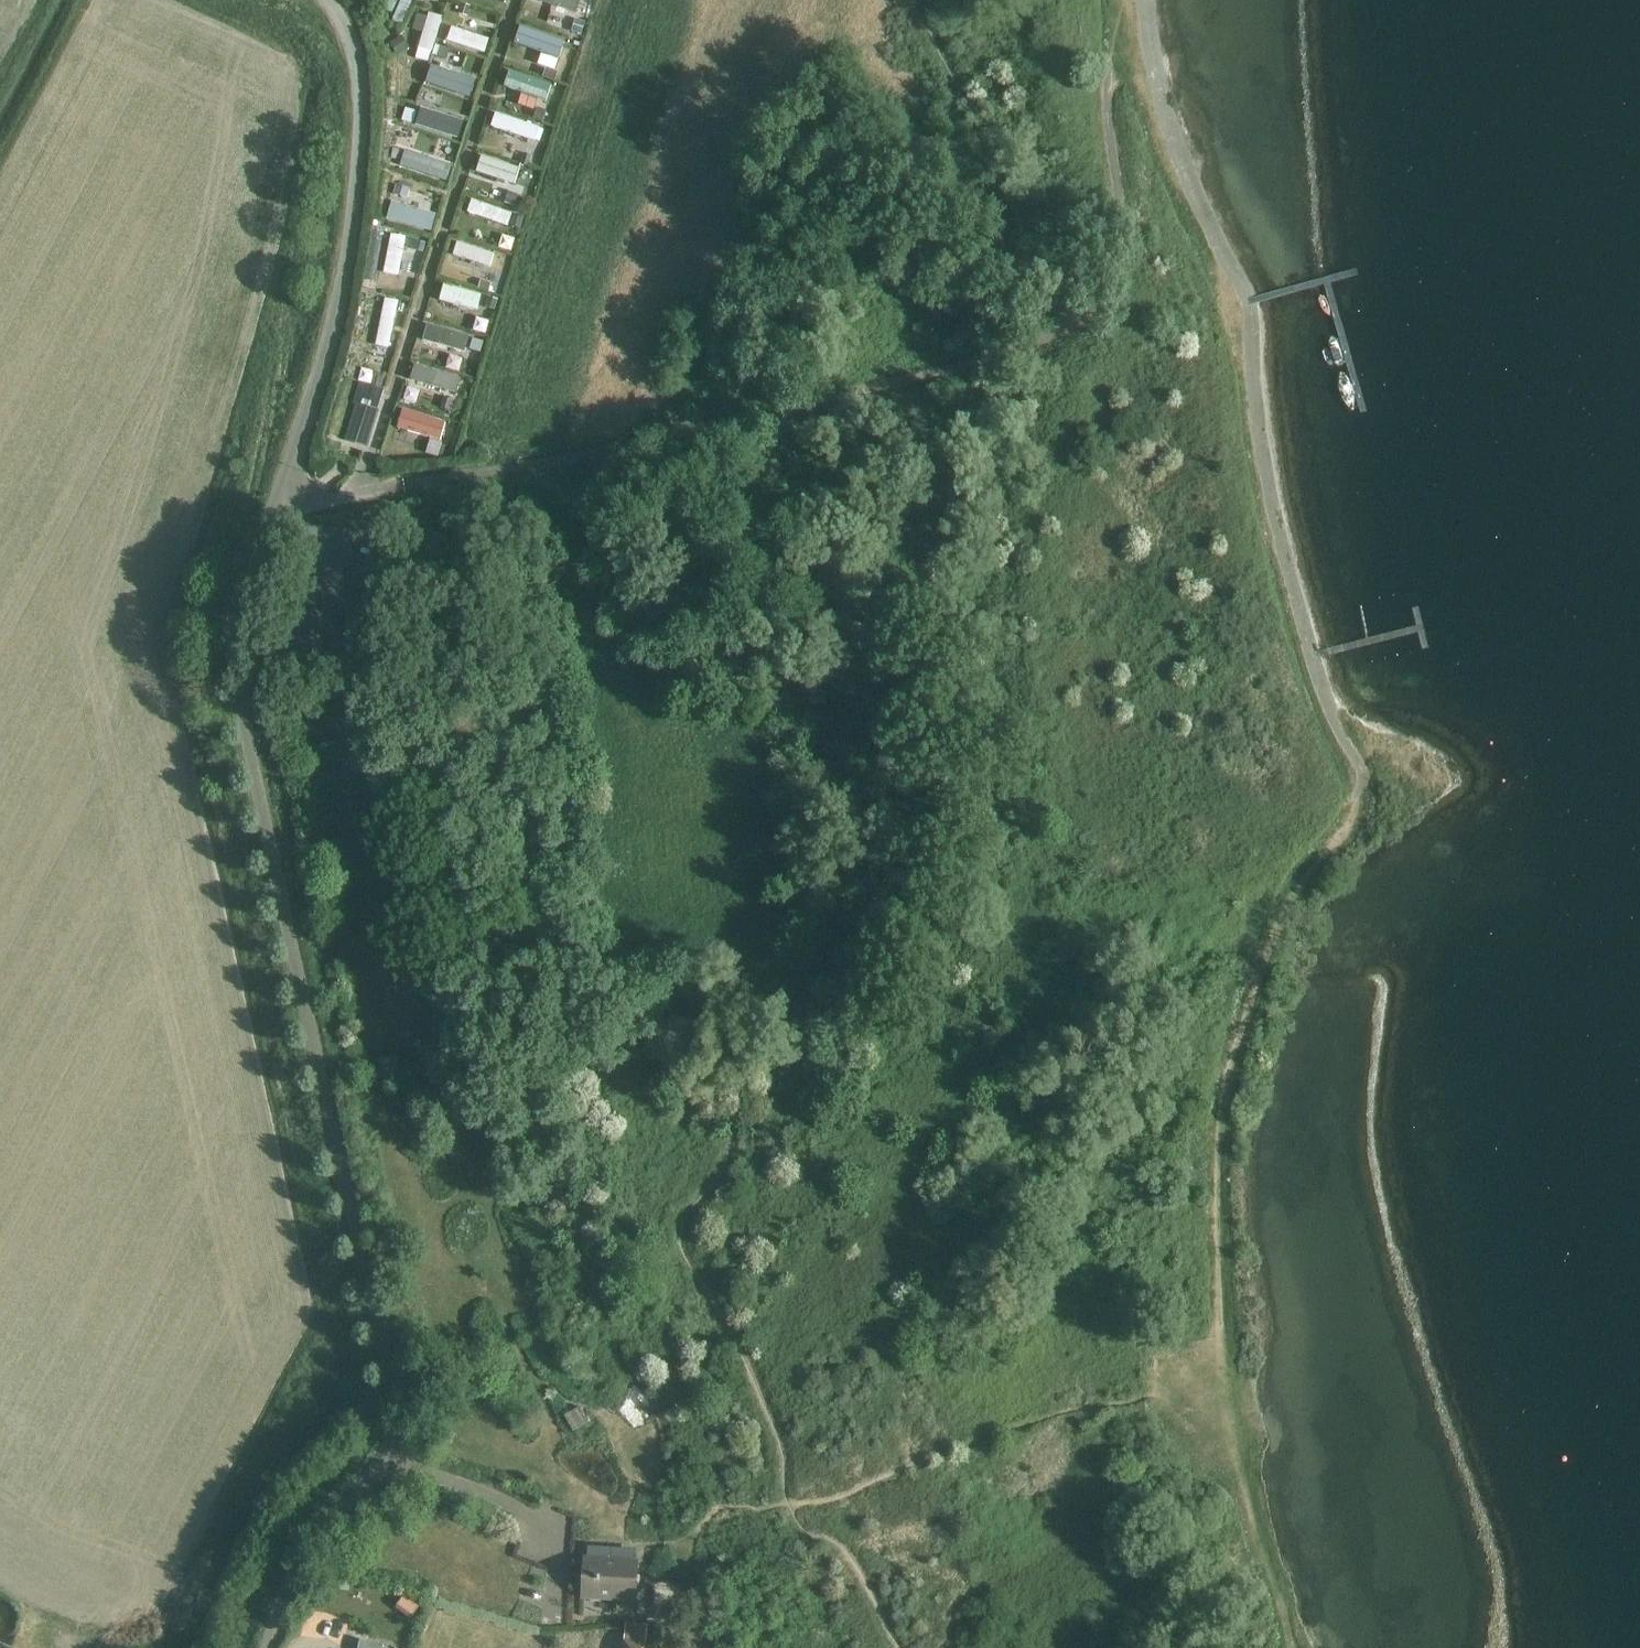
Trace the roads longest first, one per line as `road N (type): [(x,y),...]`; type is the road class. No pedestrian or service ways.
road 1 (unclassified): [(270,1647),(322,1525),(384,1468),(397,1413),(252,784),(232,646),(336,298),(348,212),(356,96),(338,27),(320,0)]

